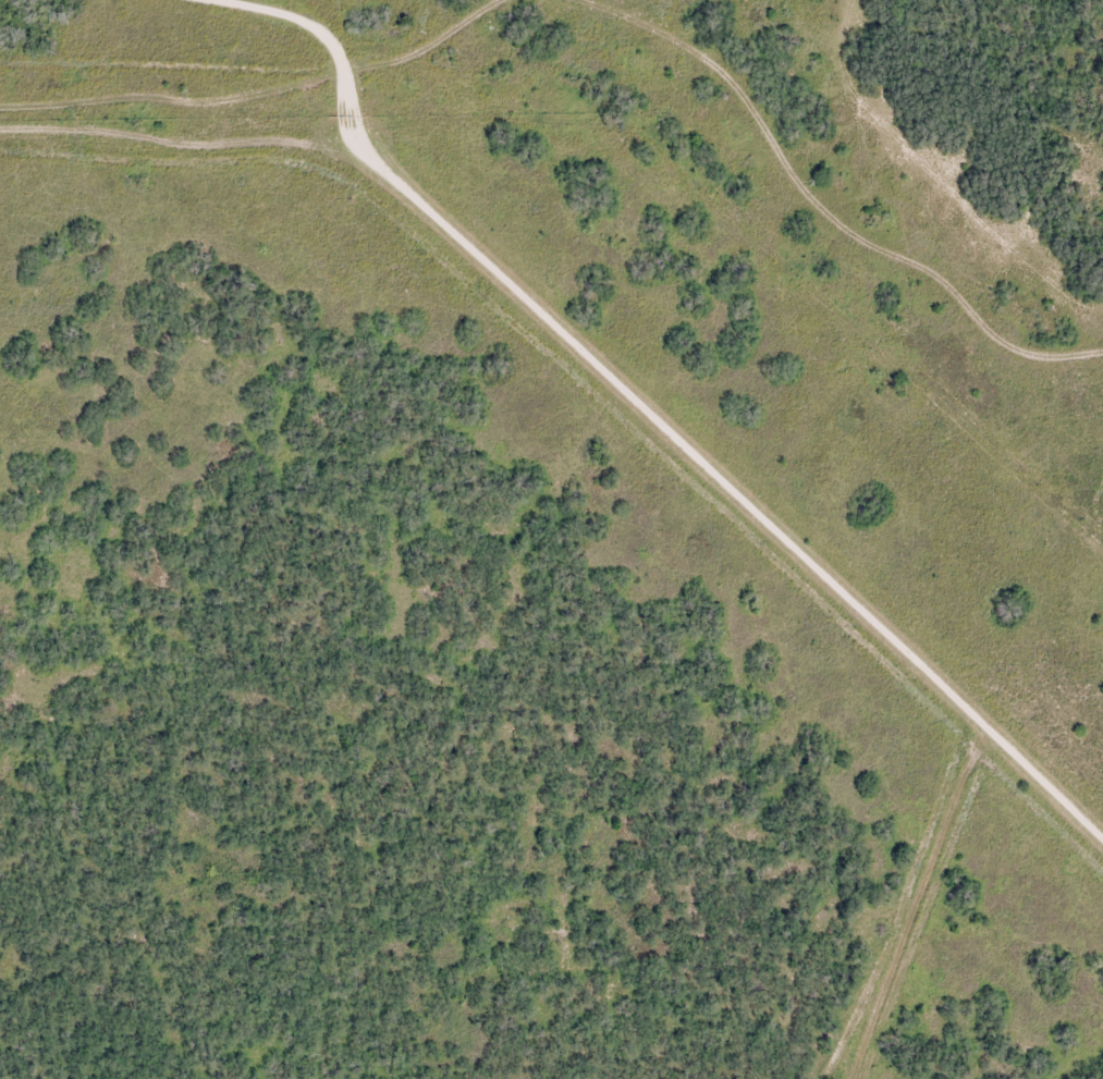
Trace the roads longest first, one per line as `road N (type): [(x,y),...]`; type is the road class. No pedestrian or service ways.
road 1 (residential): [(1102,831),(284,41),(266,0)]

